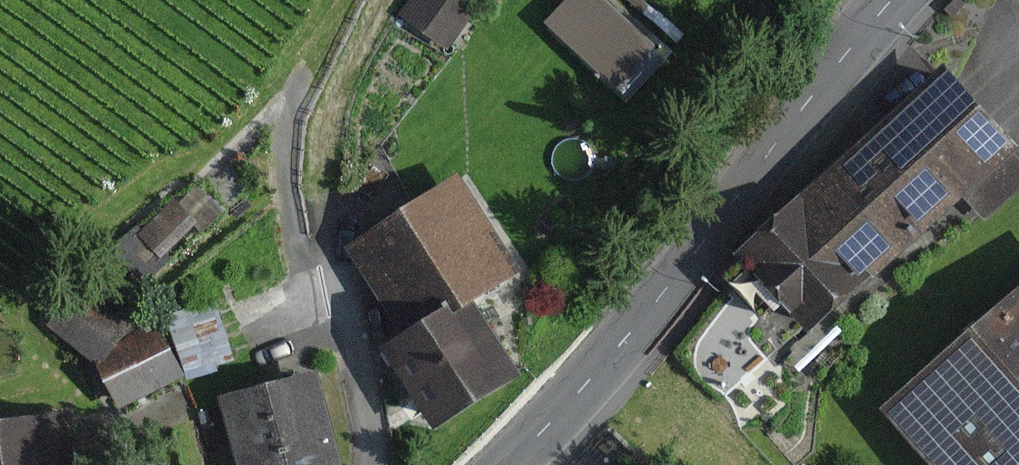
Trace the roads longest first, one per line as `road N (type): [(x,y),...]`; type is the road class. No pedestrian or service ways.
road 1 (tertiary): [(507,464),(665,293),(855,43),(898,0)]

